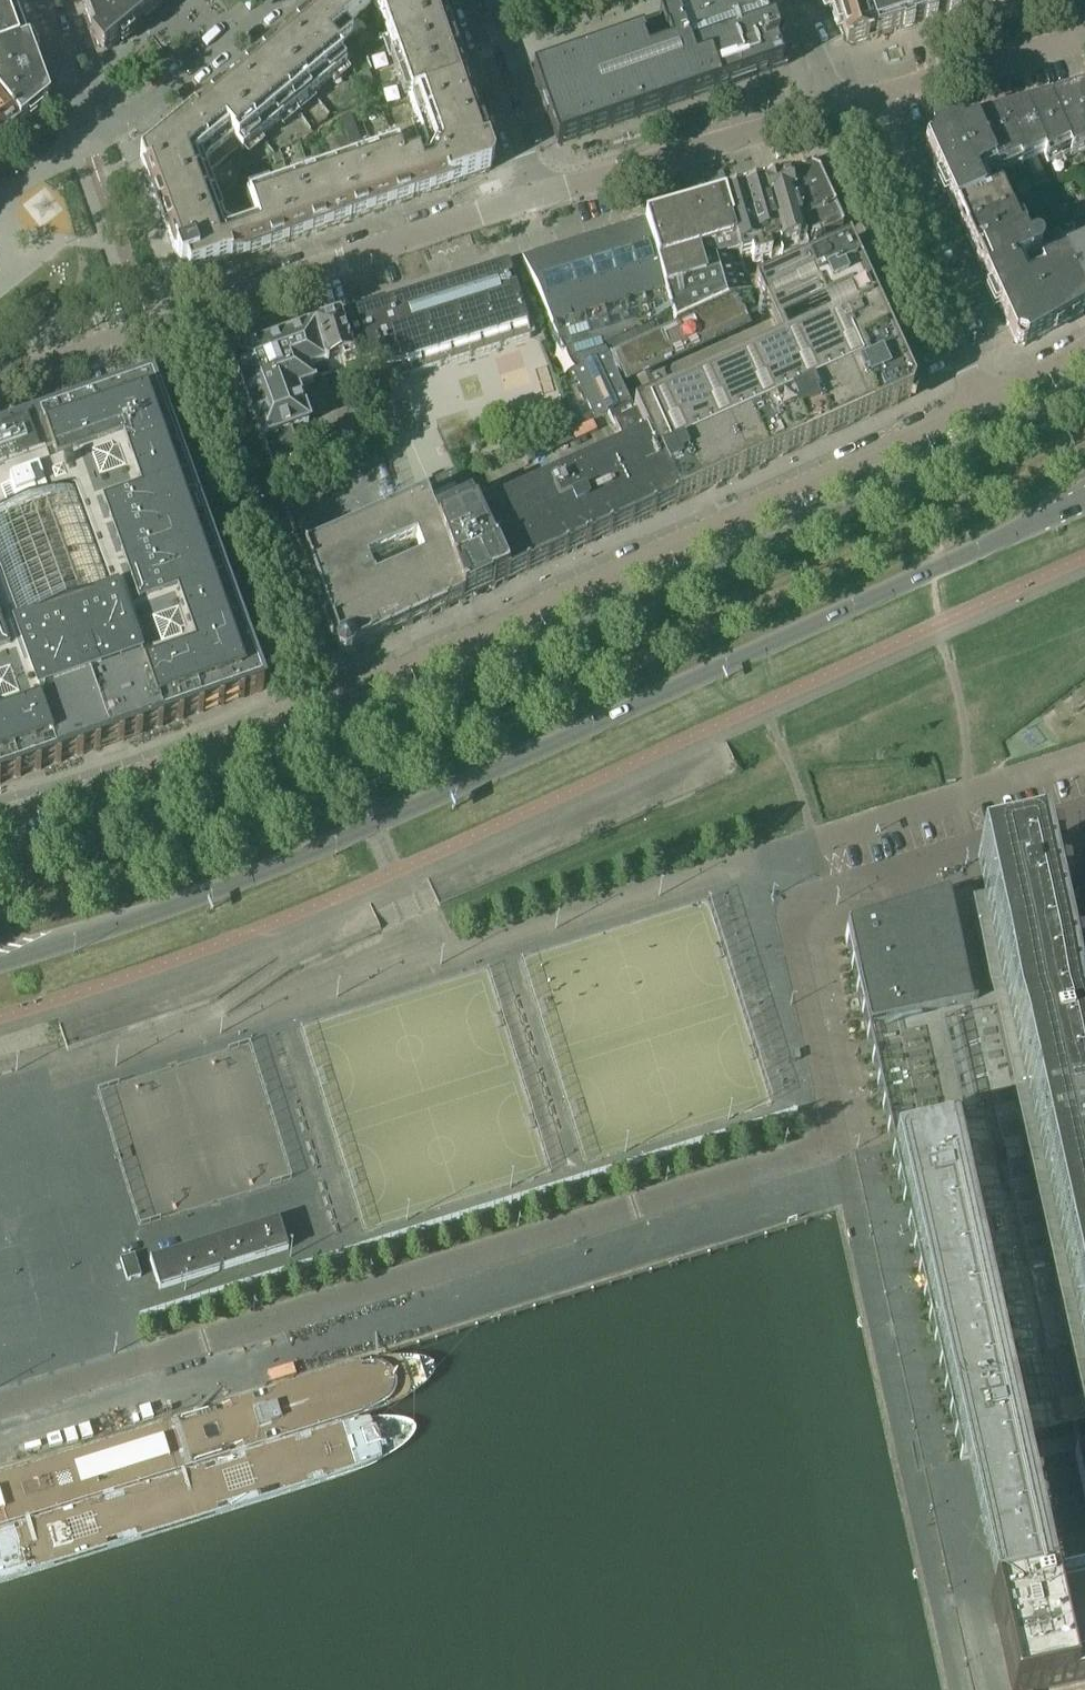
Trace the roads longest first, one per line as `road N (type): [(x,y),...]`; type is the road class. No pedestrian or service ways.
road 1 (residential): [(127,1366),(818,1149),(835,1133),(835,1120),(795,941),(802,901),(1084,811)]
road 2 (secondary): [(1084,394),(337,739),(133,821),(0,862)]
road 3 (secondary): [(0,958),(228,884),(373,824),(1084,497)]
road 4 (residential): [(981,405),(319,705)]
road 5 (residential): [(319,705),(178,317)]
road 6 (residential): [(178,317),(531,197)]
road 7 (residential): [(38,0),(72,92),(90,118),(118,124),(267,0)]
road 8 (residential): [(319,705),(111,785),(0,815)]
road 9 (residential): [(842,107),(981,405)]
road 10 (residential): [(531,197),(842,107)]
road 11 (residential): [(842,107),(1084,36)]
road 12 (residential): [(989,1689),(936,1464)]
road 13 (residential): [(465,0),(531,197)]
road 14 (residential): [(0,379),(178,317)]
road 15 (unclassified): [(0,1405),(127,1366)]
road 16 (residential): [(1084,345),(981,405)]

